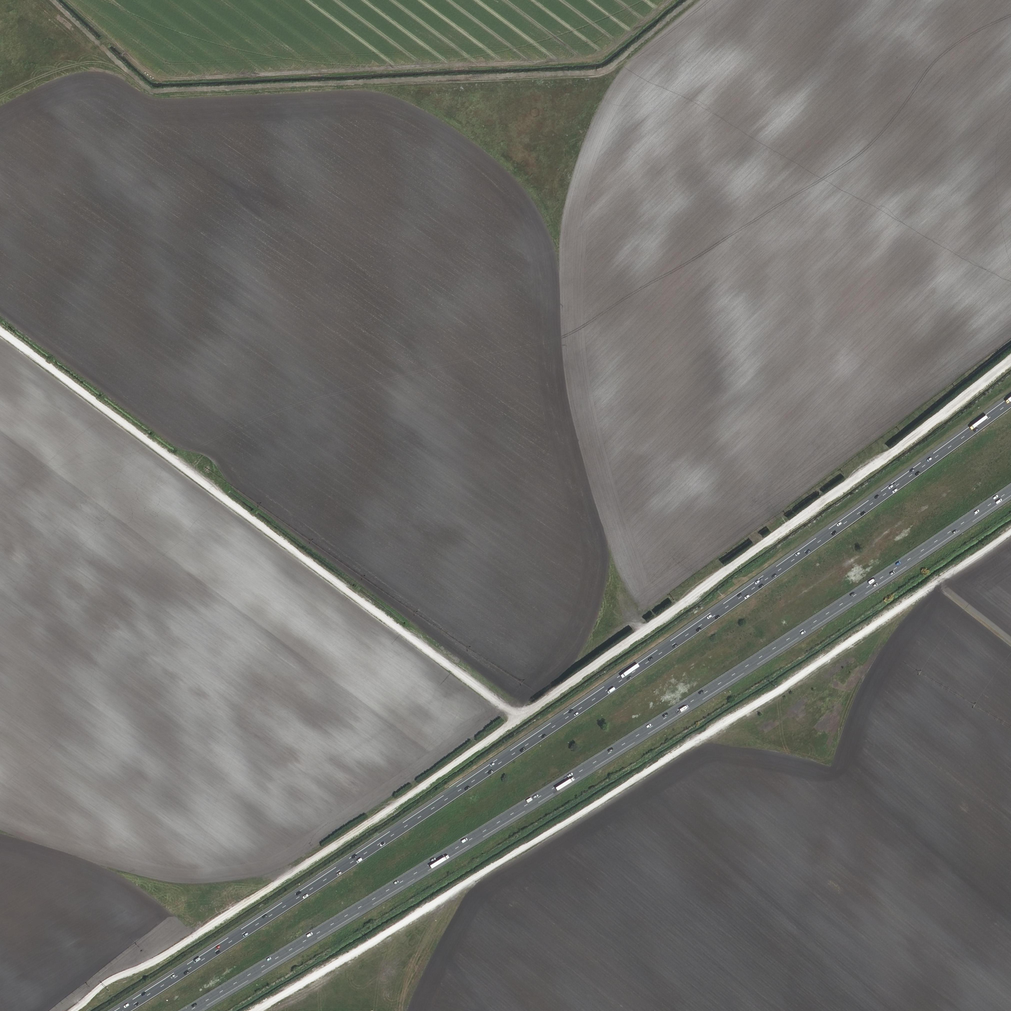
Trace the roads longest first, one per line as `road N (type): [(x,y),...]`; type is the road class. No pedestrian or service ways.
road 1 (track): [(1010,360),(798,522),(401,802),(74,1010)]
road 2 (motorway): [(1010,401),(687,635),(122,1010)]
road 3 (motorway): [(191,1010),(774,650),(1010,490)]
road 4 (track): [(256,1010),(688,748),(1010,531)]
road 5 (track): [(697,0),(614,69),(575,85),(156,91),(106,62),(53,74),(0,100)]
road 6 (track): [(520,719),(0,329)]

